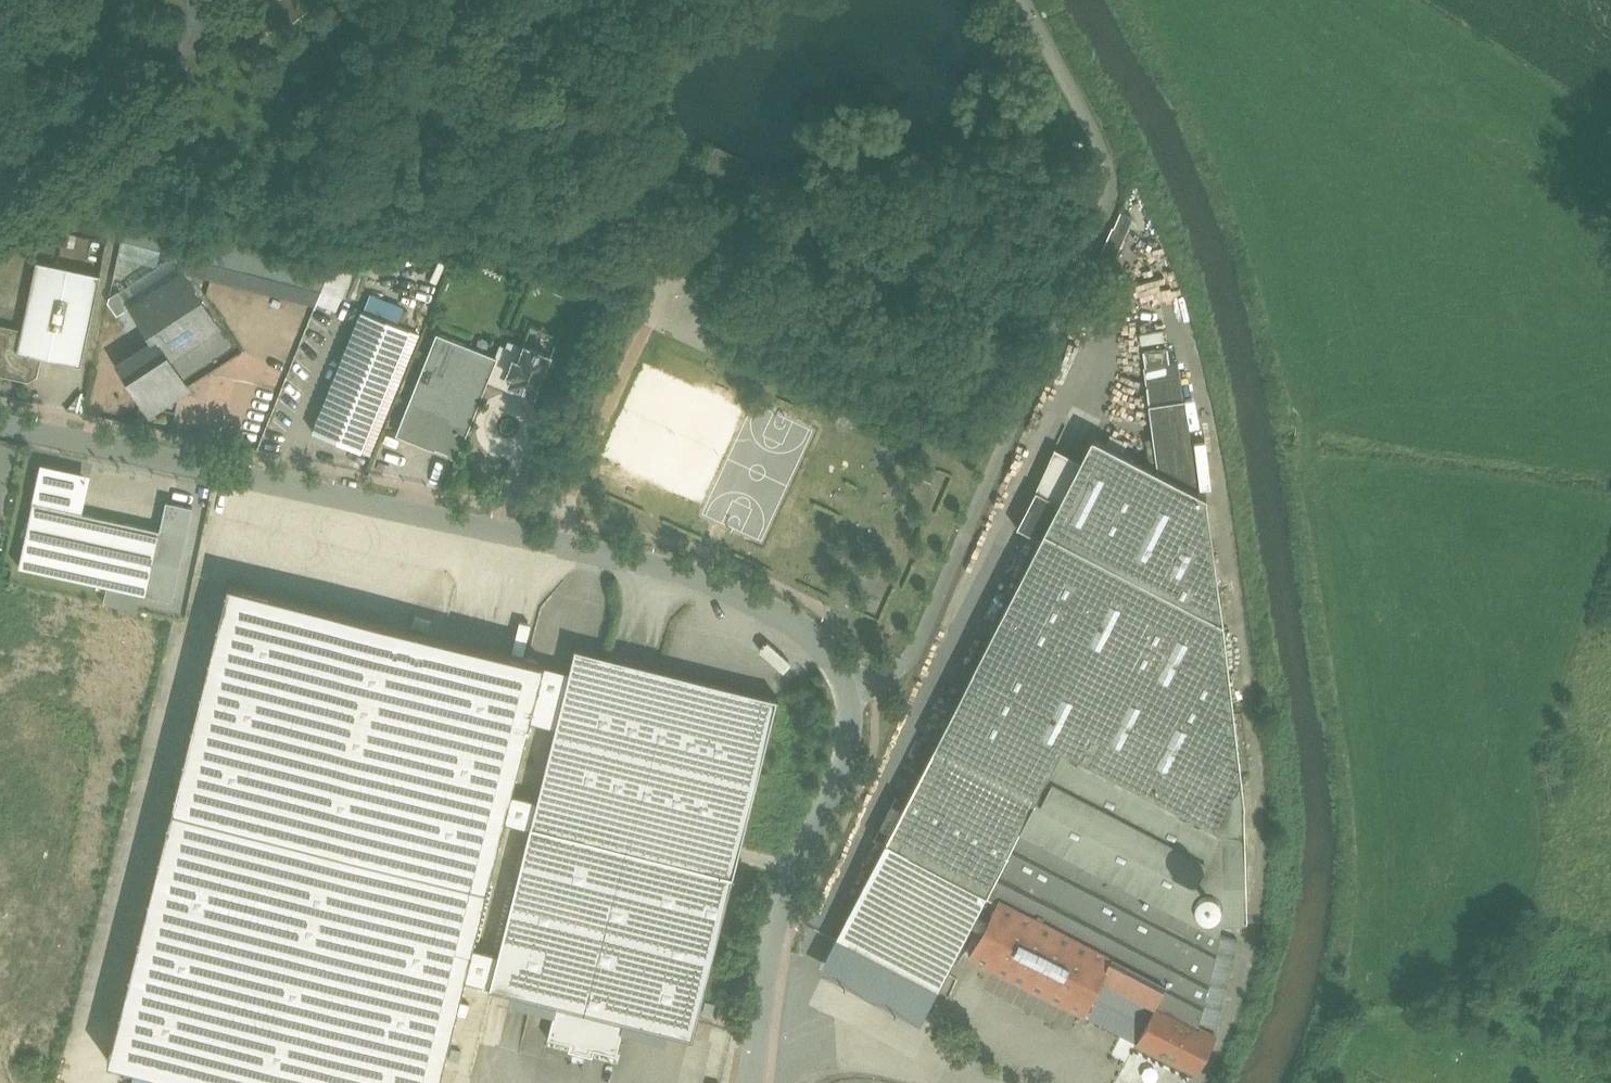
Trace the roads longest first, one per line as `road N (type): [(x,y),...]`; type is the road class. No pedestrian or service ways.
road 1 (unclassified): [(848,688),(811,637),(707,577),(0,422)]
road 2 (unclassified): [(848,688),(849,739),(777,927),(749,1082)]

